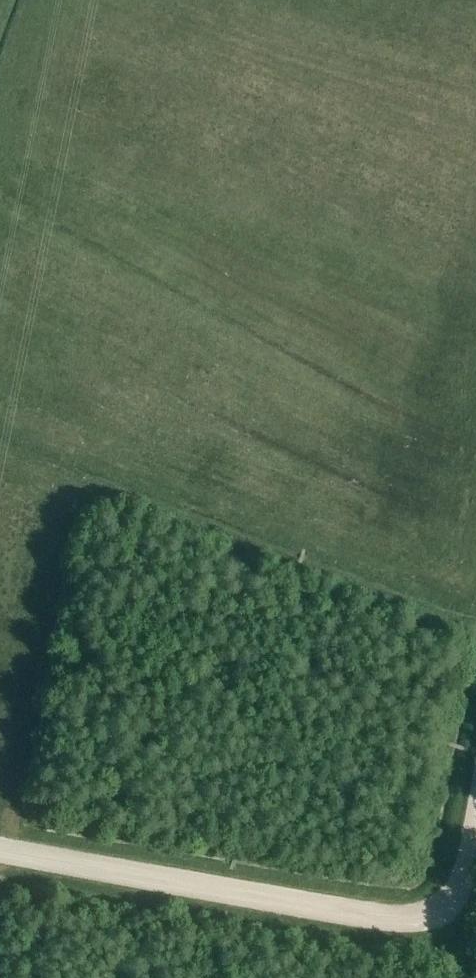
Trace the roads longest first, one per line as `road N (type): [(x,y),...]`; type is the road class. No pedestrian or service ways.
road 1 (track): [(475,825),(454,898),(435,913),(400,922),(0,849)]

